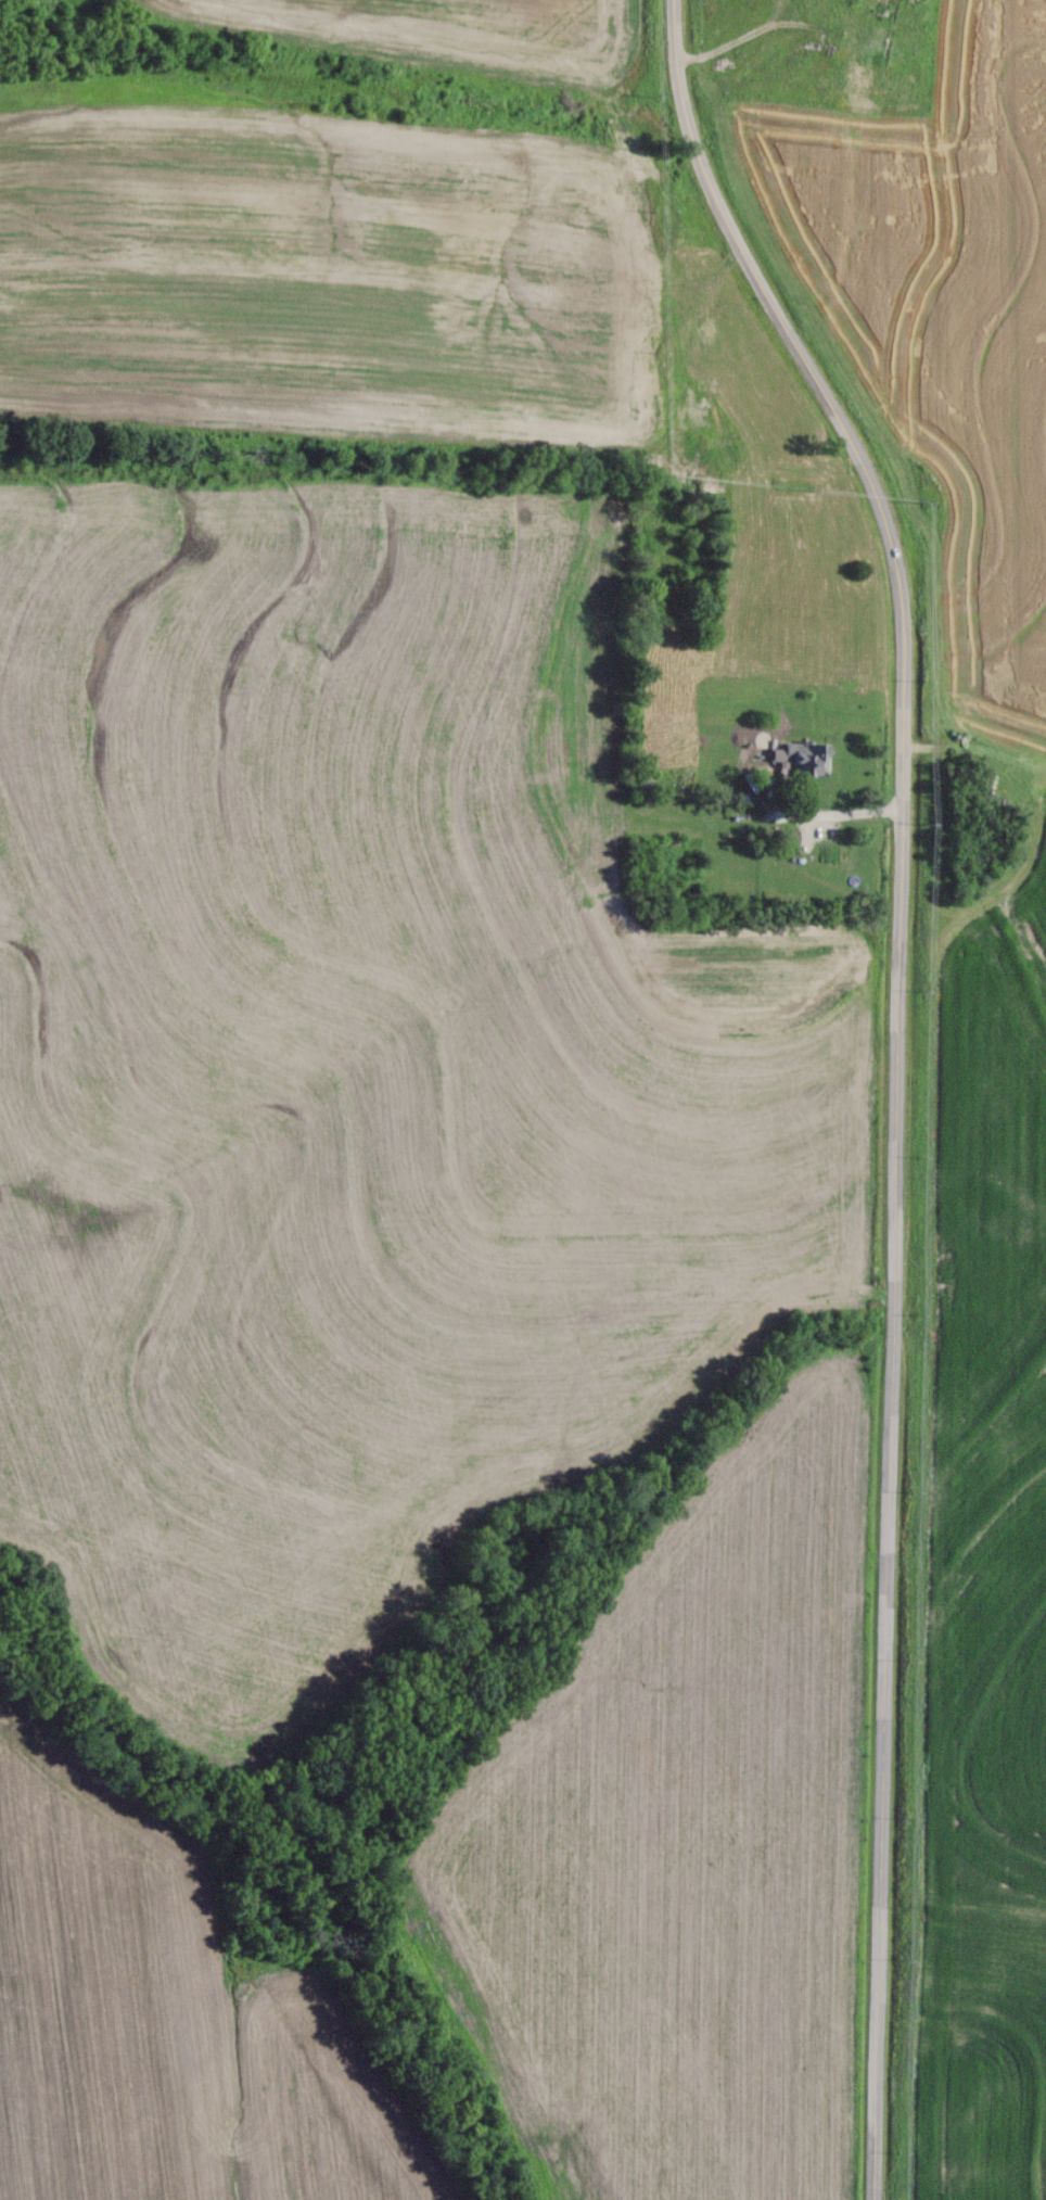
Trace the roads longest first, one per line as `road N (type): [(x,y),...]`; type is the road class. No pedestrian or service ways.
road 1 (tertiary): [(873,2199),(901,618),(875,517),(688,144),(667,73),(668,0)]

